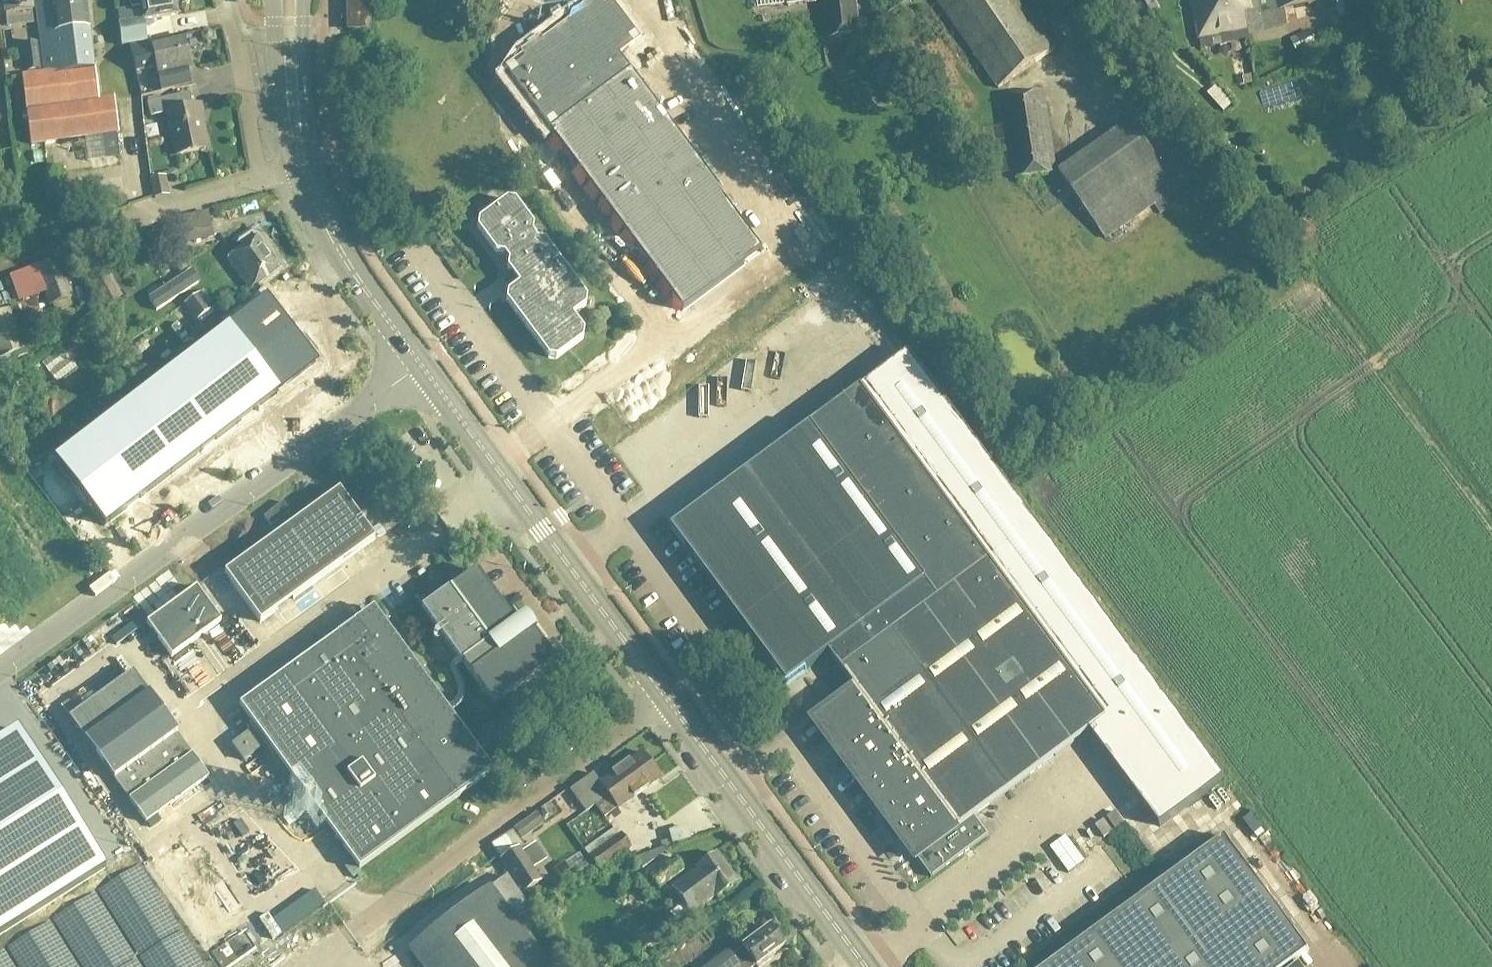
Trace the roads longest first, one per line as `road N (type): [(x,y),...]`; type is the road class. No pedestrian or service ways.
road 1 (unclassified): [(0,669),(419,372)]
road 2 (unclassified): [(303,965),(665,697)]
road 3 (tertiary): [(665,697),(419,372)]
road 4 (tertiary): [(419,372),(317,210),(298,139),(286,0)]
road 5 (tertiary): [(864,966),(665,697)]

